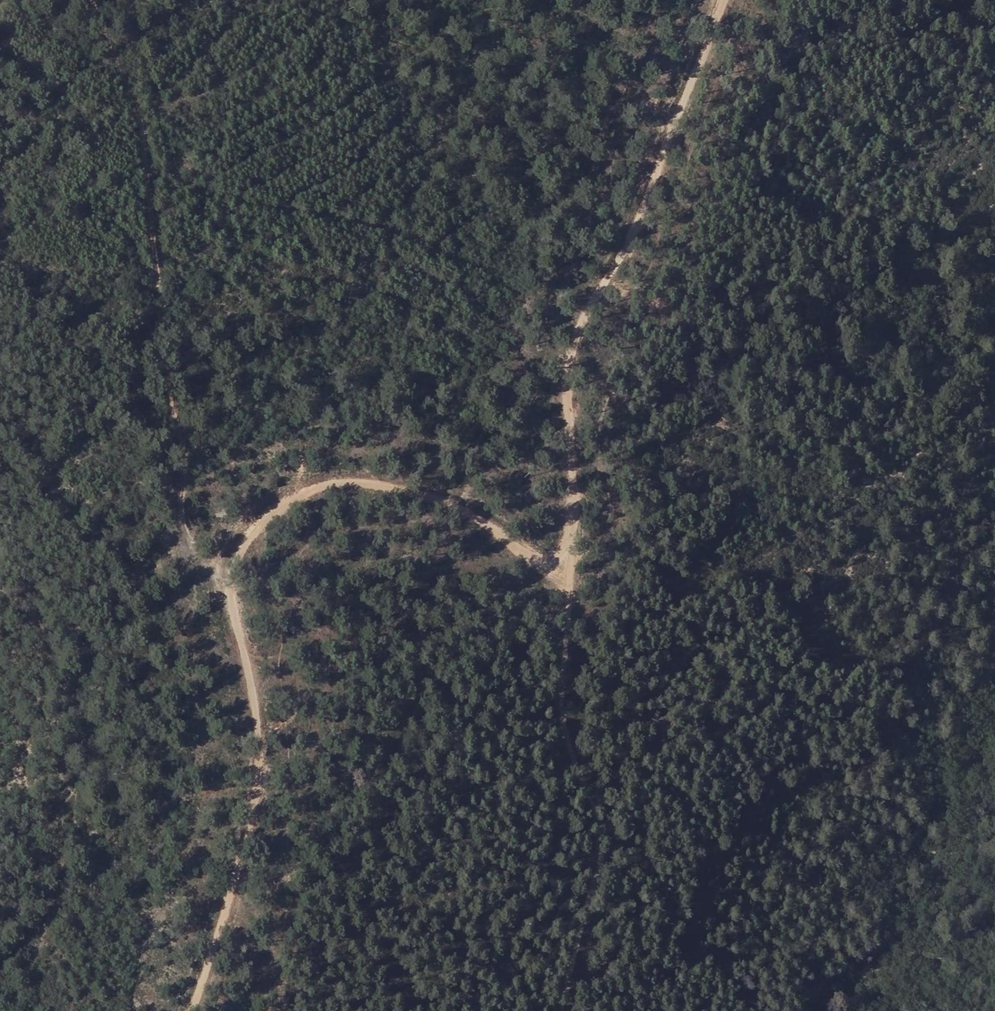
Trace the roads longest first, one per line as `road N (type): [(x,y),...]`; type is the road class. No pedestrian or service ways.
road 1 (track): [(187,1010),(269,743),(262,691),(222,573),(229,539),(252,516),(345,478),(470,508),(537,563),(569,548),(583,498),(572,428),(579,321),(722,0)]
road 2 (track): [(560,1010),(603,834),(559,709),(569,591),(558,559)]

